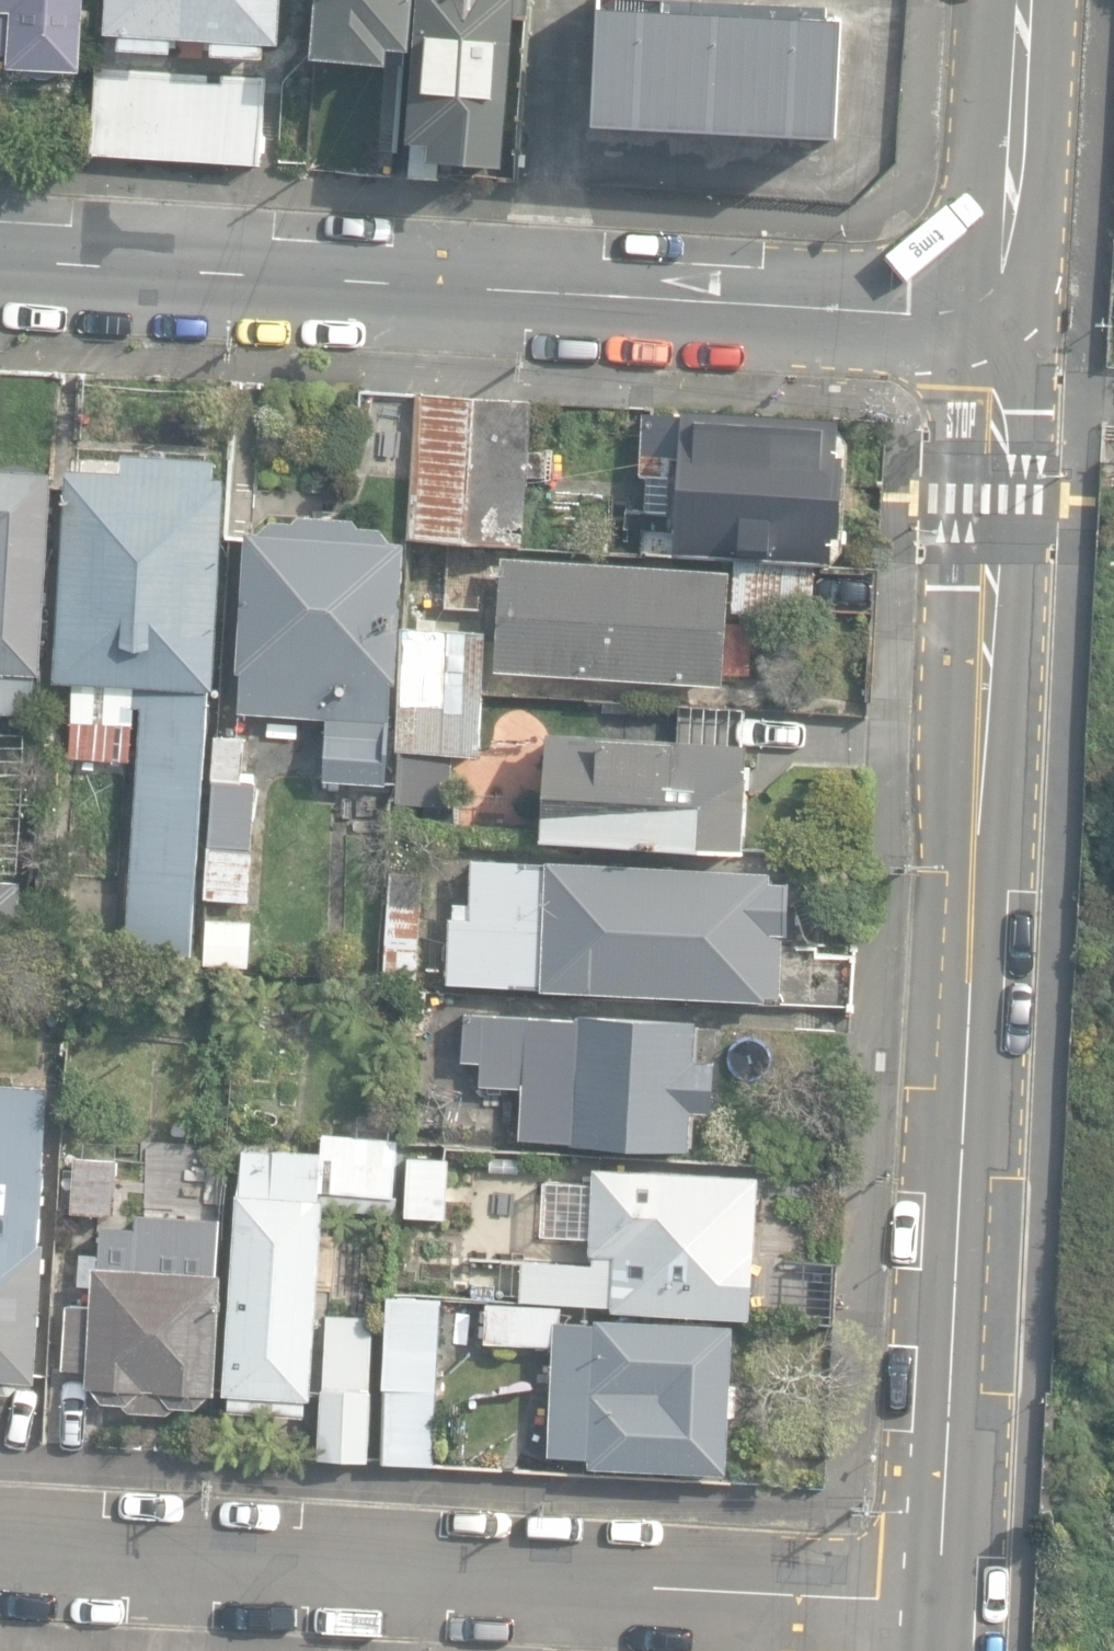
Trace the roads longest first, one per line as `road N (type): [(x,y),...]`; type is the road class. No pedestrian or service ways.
road 1 (tertiary): [(944,1613),(1008,320)]
road 2 (tertiary): [(1008,320),(0,256)]
road 3 (residential): [(0,1551),(944,1613)]
road 4 (tertiary): [(1008,320),(1025,0)]

